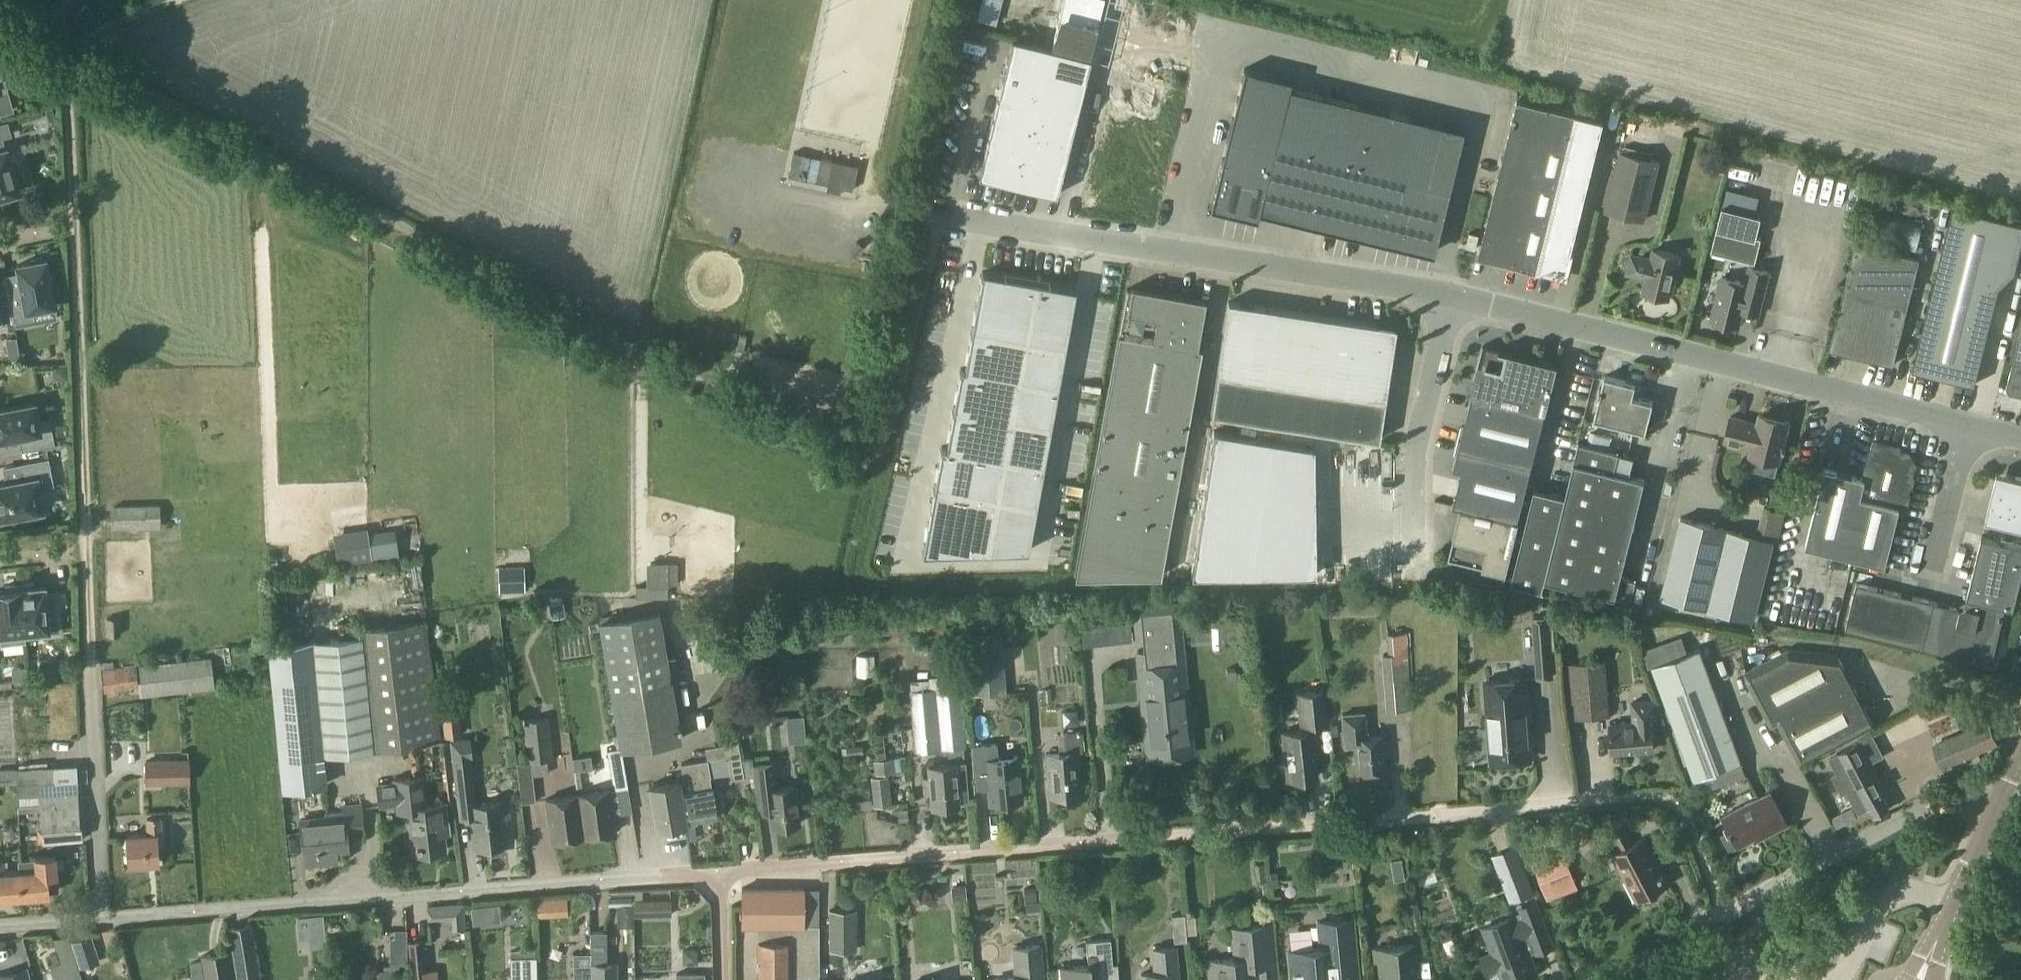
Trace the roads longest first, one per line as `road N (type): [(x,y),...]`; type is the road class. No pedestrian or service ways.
road 1 (track): [(942,216),(887,447),(874,462),(846,458),(66,59)]
road 2 (residential): [(717,873),(1618,801)]
road 3 (residential): [(100,920),(717,873)]
road 4 (track): [(66,59),(88,673)]
road 5 (unclassified): [(1967,425),(1449,297)]
road 6 (unclassified): [(1449,297),(942,216)]
road 7 (residential): [(1987,816),(1948,802),(1723,912)]
road 8 (unclassified): [(1414,579),(1417,451),(1449,297)]
road 9 (residential): [(100,920),(88,673)]
road 10 (unclassified): [(1920,979),(1987,816)]
road 11 (unclassified): [(1933,563),(1967,425)]
road 12 (track): [(50,50),(179,0)]

